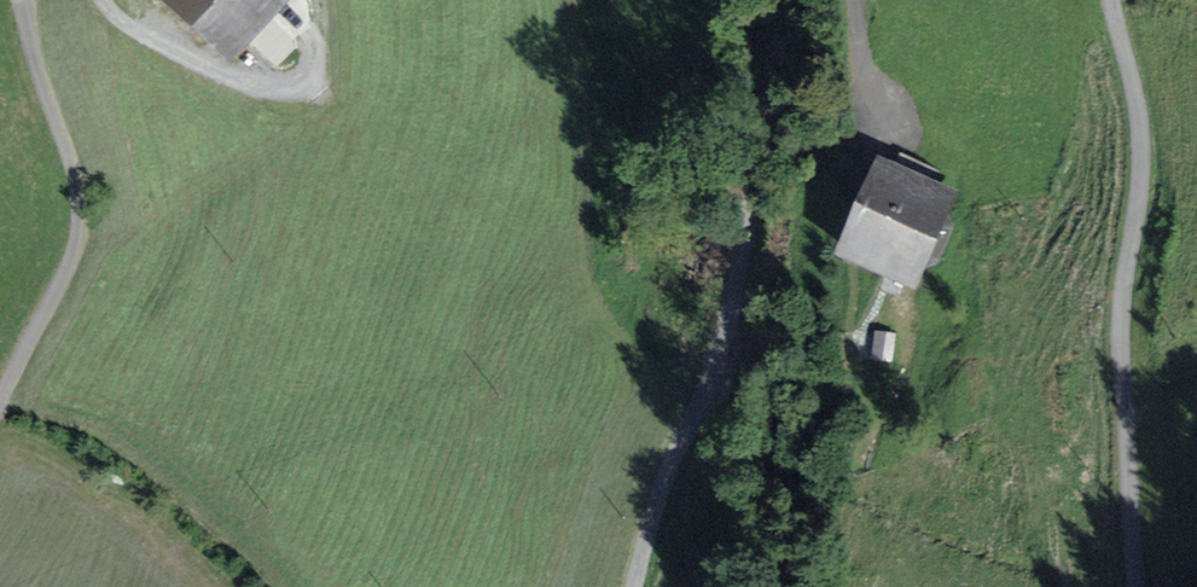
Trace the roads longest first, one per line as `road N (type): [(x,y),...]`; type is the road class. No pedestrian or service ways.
road 1 (unclassified): [(778,0),(776,87),(746,244),(642,586)]
road 2 (unclassified): [(1136,586),(1121,330),(1145,156),(1112,0)]
road 3 (unclassified): [(21,0),(92,213),(0,406)]
road 4 (unclassified): [(317,38),(317,63),(303,84),(280,90),(189,65),(129,33),(96,0)]

